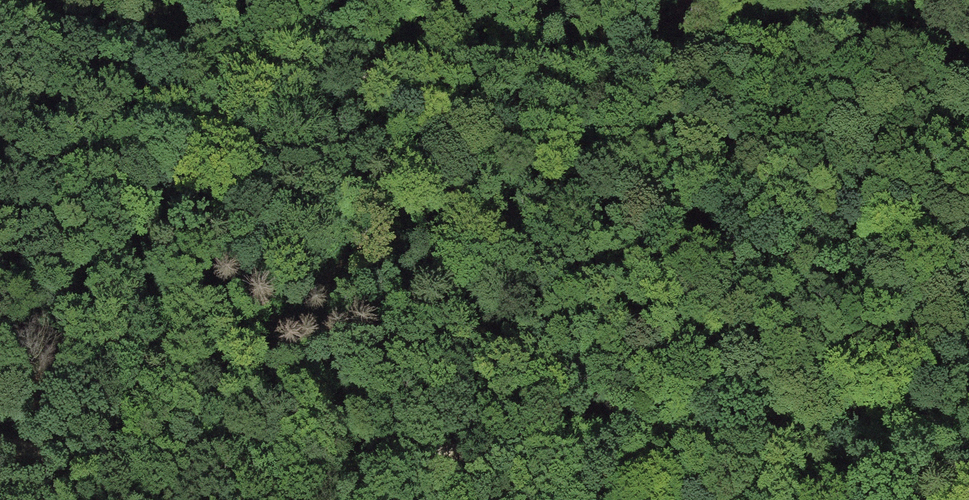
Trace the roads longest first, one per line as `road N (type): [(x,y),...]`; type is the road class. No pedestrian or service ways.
road 1 (track): [(968,70),(895,34),(853,29),(715,55),(460,70),(364,65),(252,44),(134,57),(0,39)]
road 2 (track): [(0,446),(78,459),(346,469),(559,439),(968,421)]

